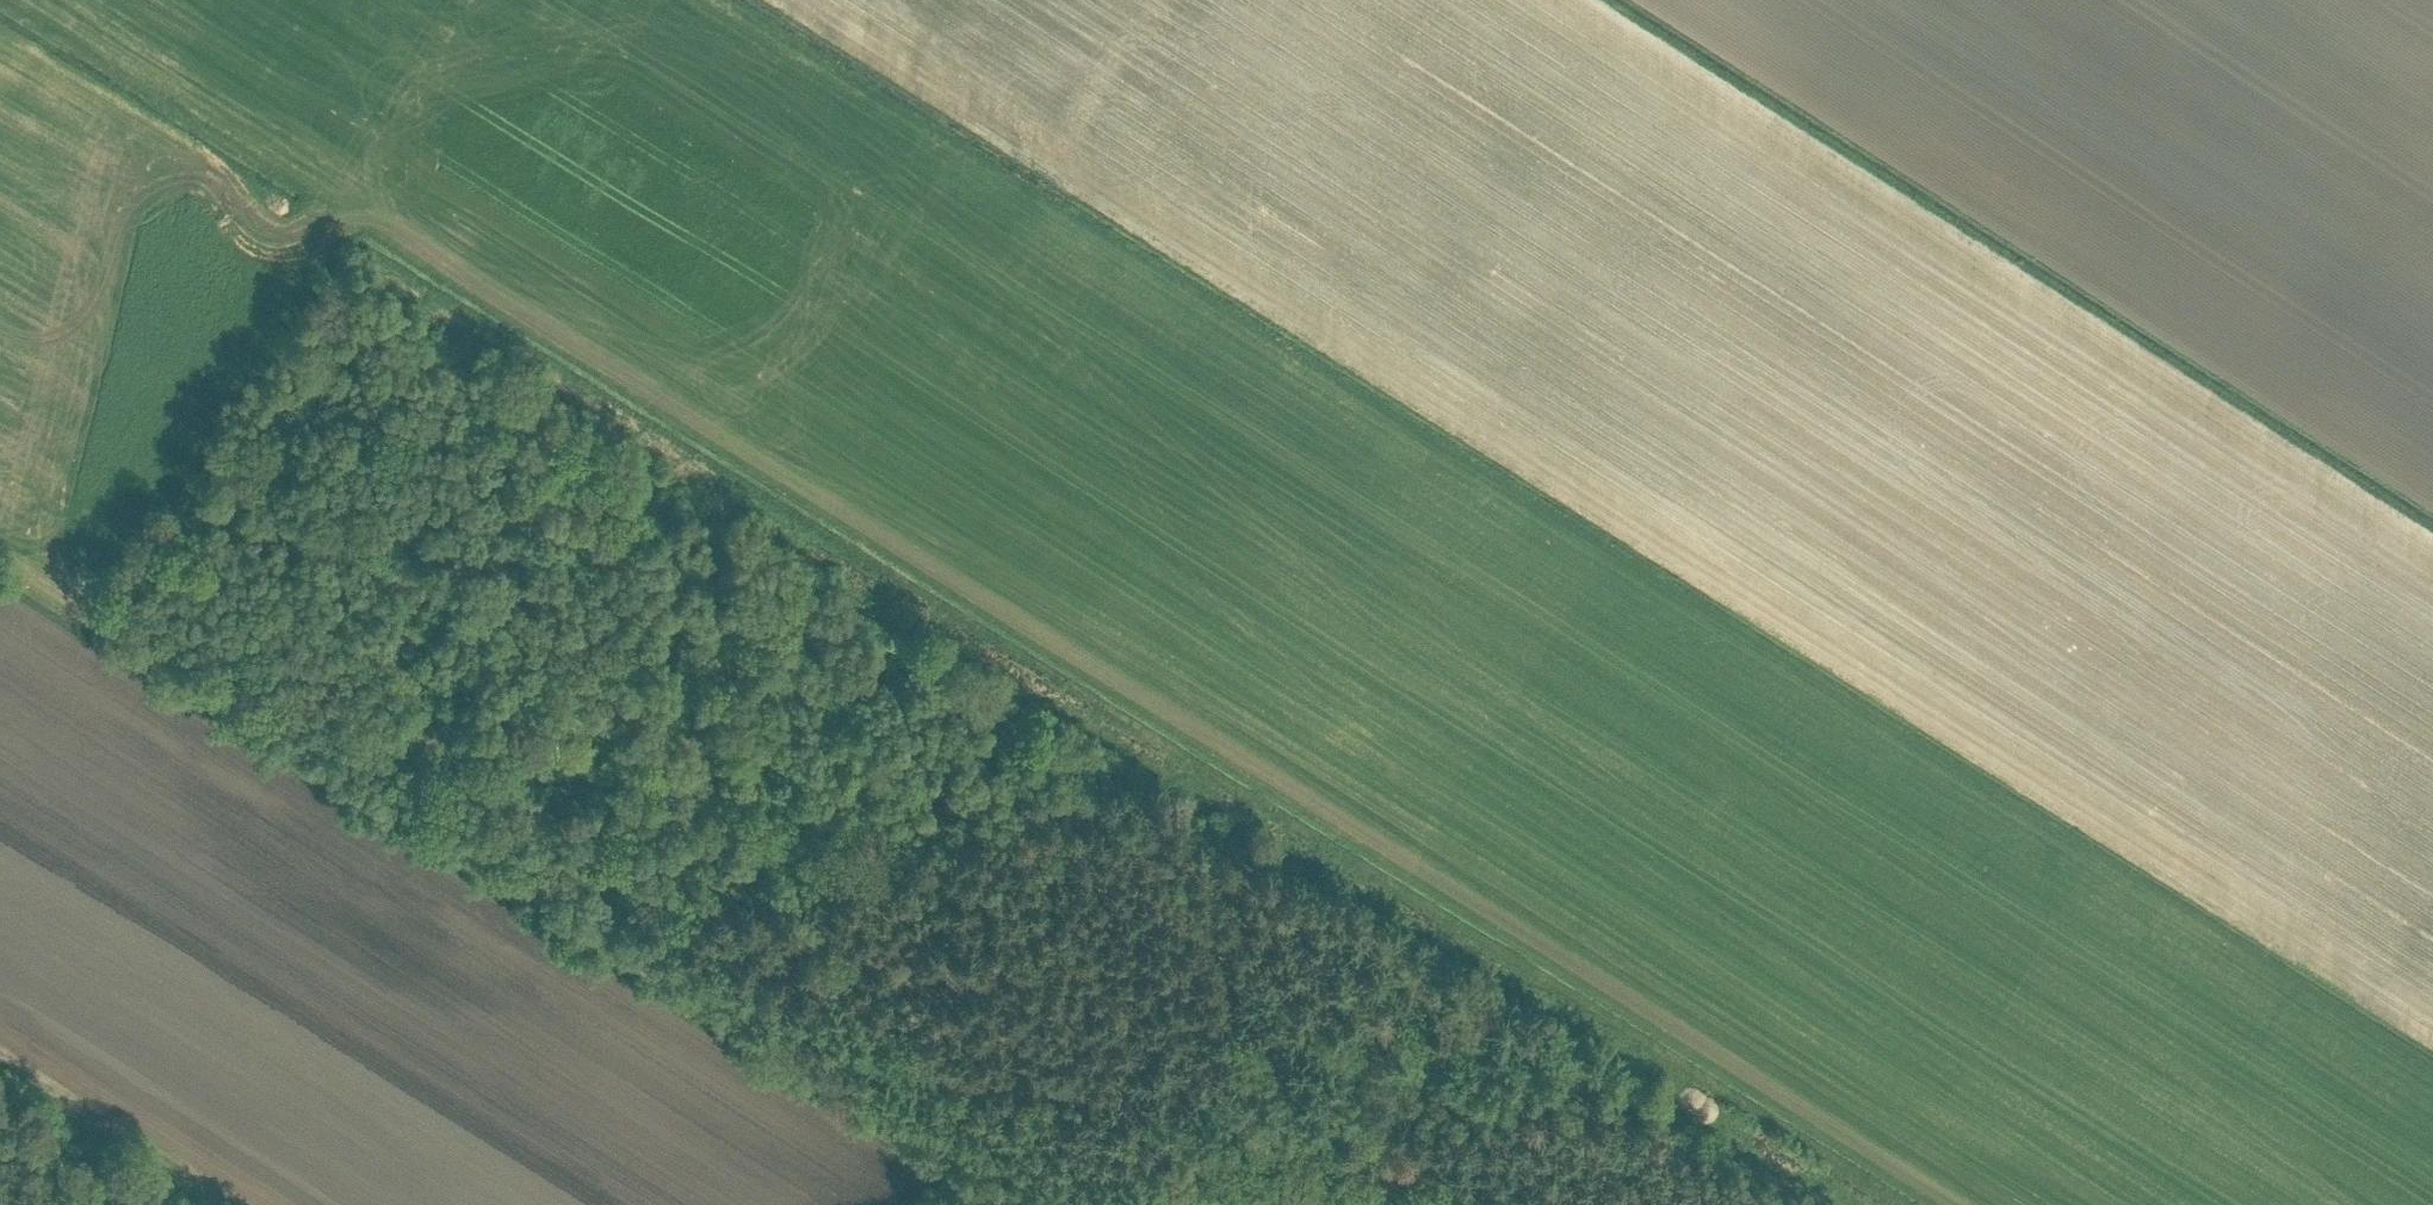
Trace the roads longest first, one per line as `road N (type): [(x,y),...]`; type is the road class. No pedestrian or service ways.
road 1 (track): [(254,1204),(0,1041)]

